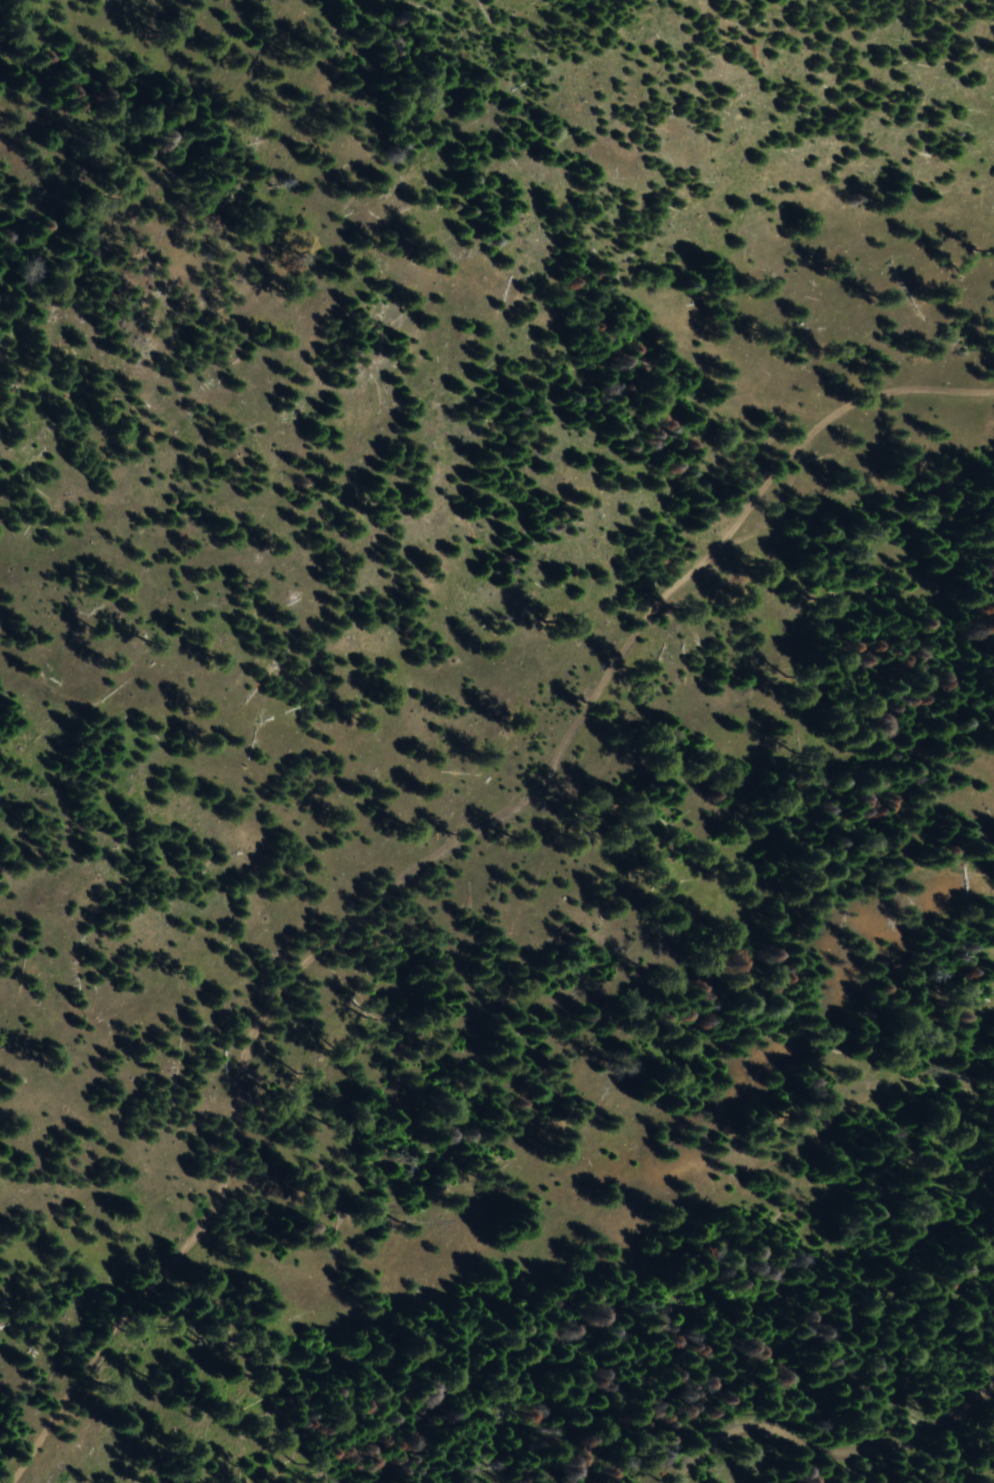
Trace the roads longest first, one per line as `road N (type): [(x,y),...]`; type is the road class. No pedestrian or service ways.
road 1 (track): [(12,1482),(84,1366),(221,1199),(245,1052),(304,965),(410,875),(517,809),(549,779),(659,599),(772,521),(817,431),(860,398),(993,398)]
road 2 (track): [(727,1482),(798,1434),(993,1397)]

